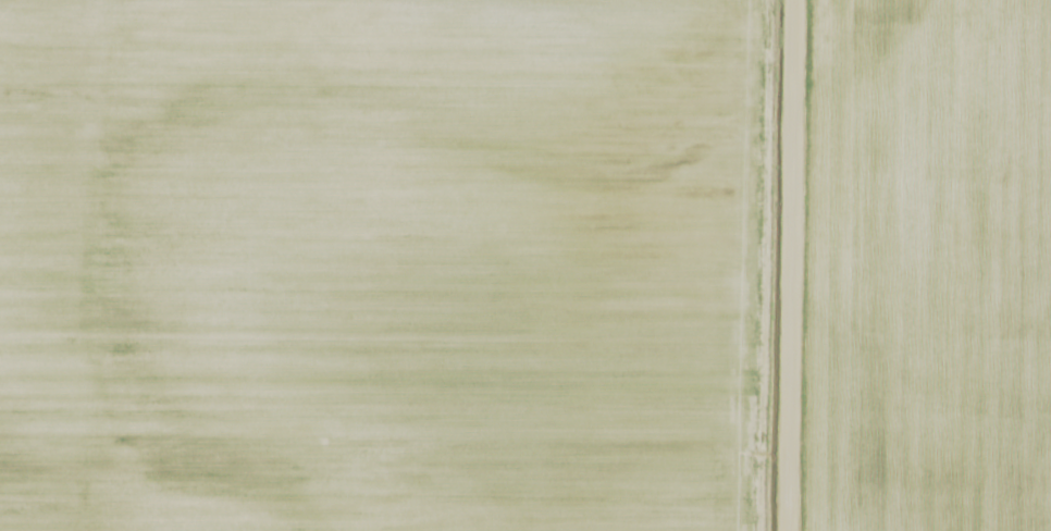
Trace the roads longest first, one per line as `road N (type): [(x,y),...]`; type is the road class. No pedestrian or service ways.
road 1 (residential): [(785,530),(791,0)]

